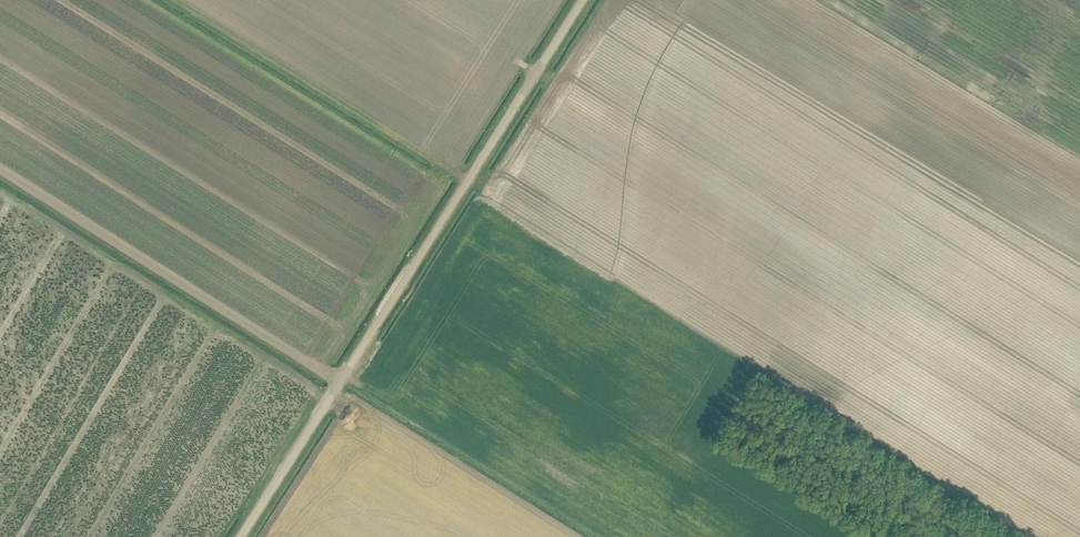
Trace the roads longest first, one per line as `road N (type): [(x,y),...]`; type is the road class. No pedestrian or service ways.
road 1 (unclassified): [(238,536),(581,0)]
road 2 (track): [(339,381),(0,167)]

